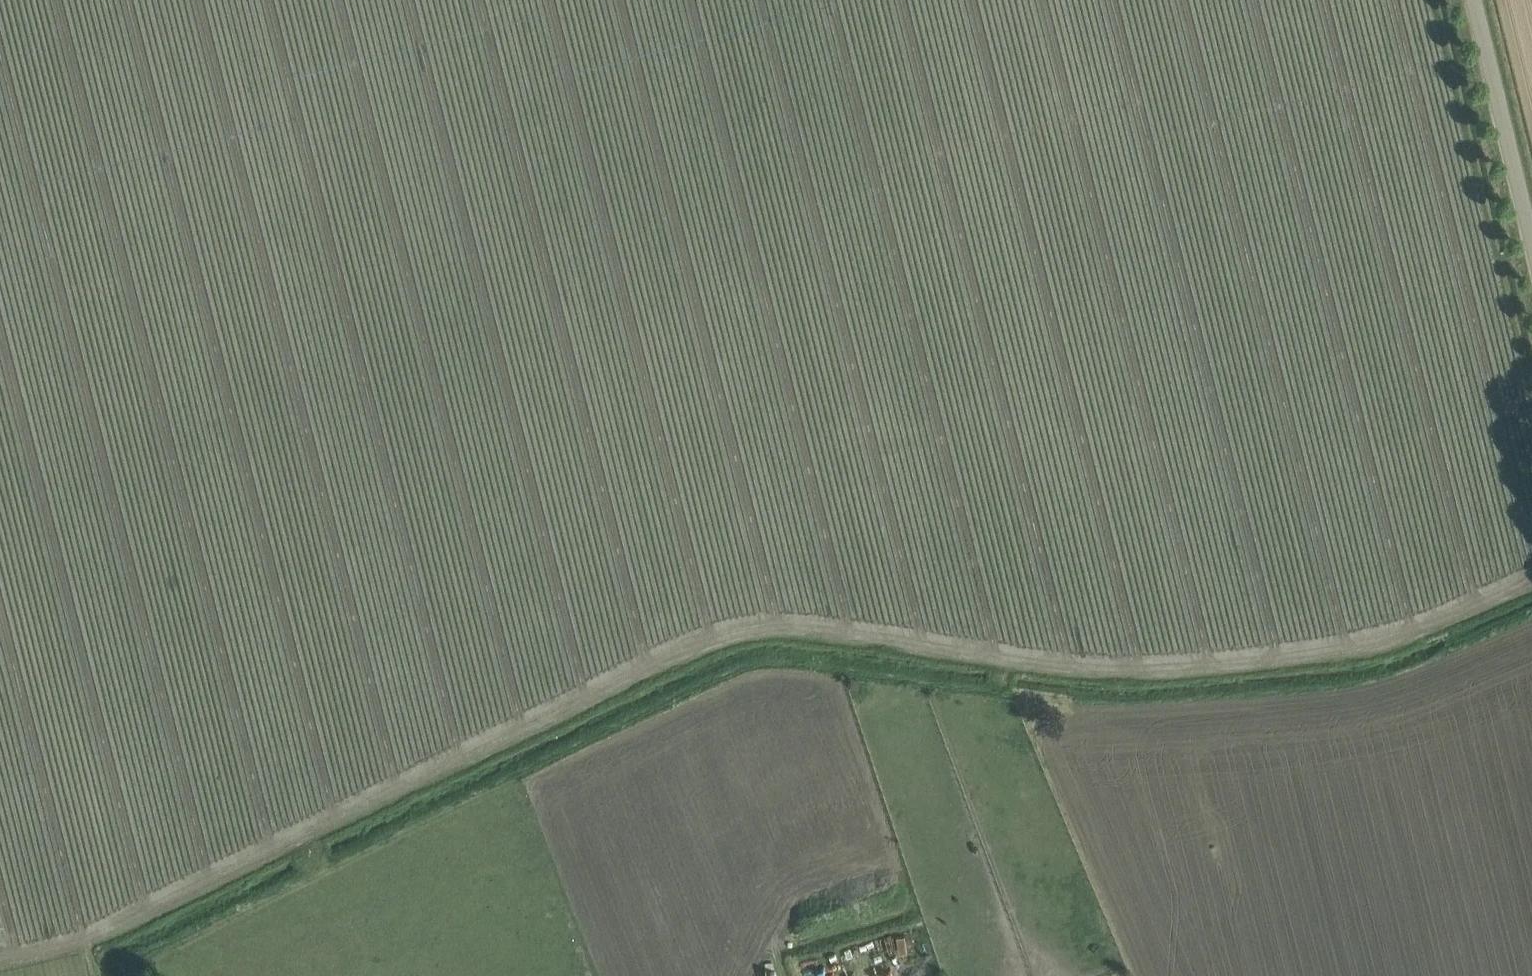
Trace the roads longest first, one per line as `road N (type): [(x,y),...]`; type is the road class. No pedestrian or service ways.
road 1 (unclassified): [(1531,242),(1473,0)]

